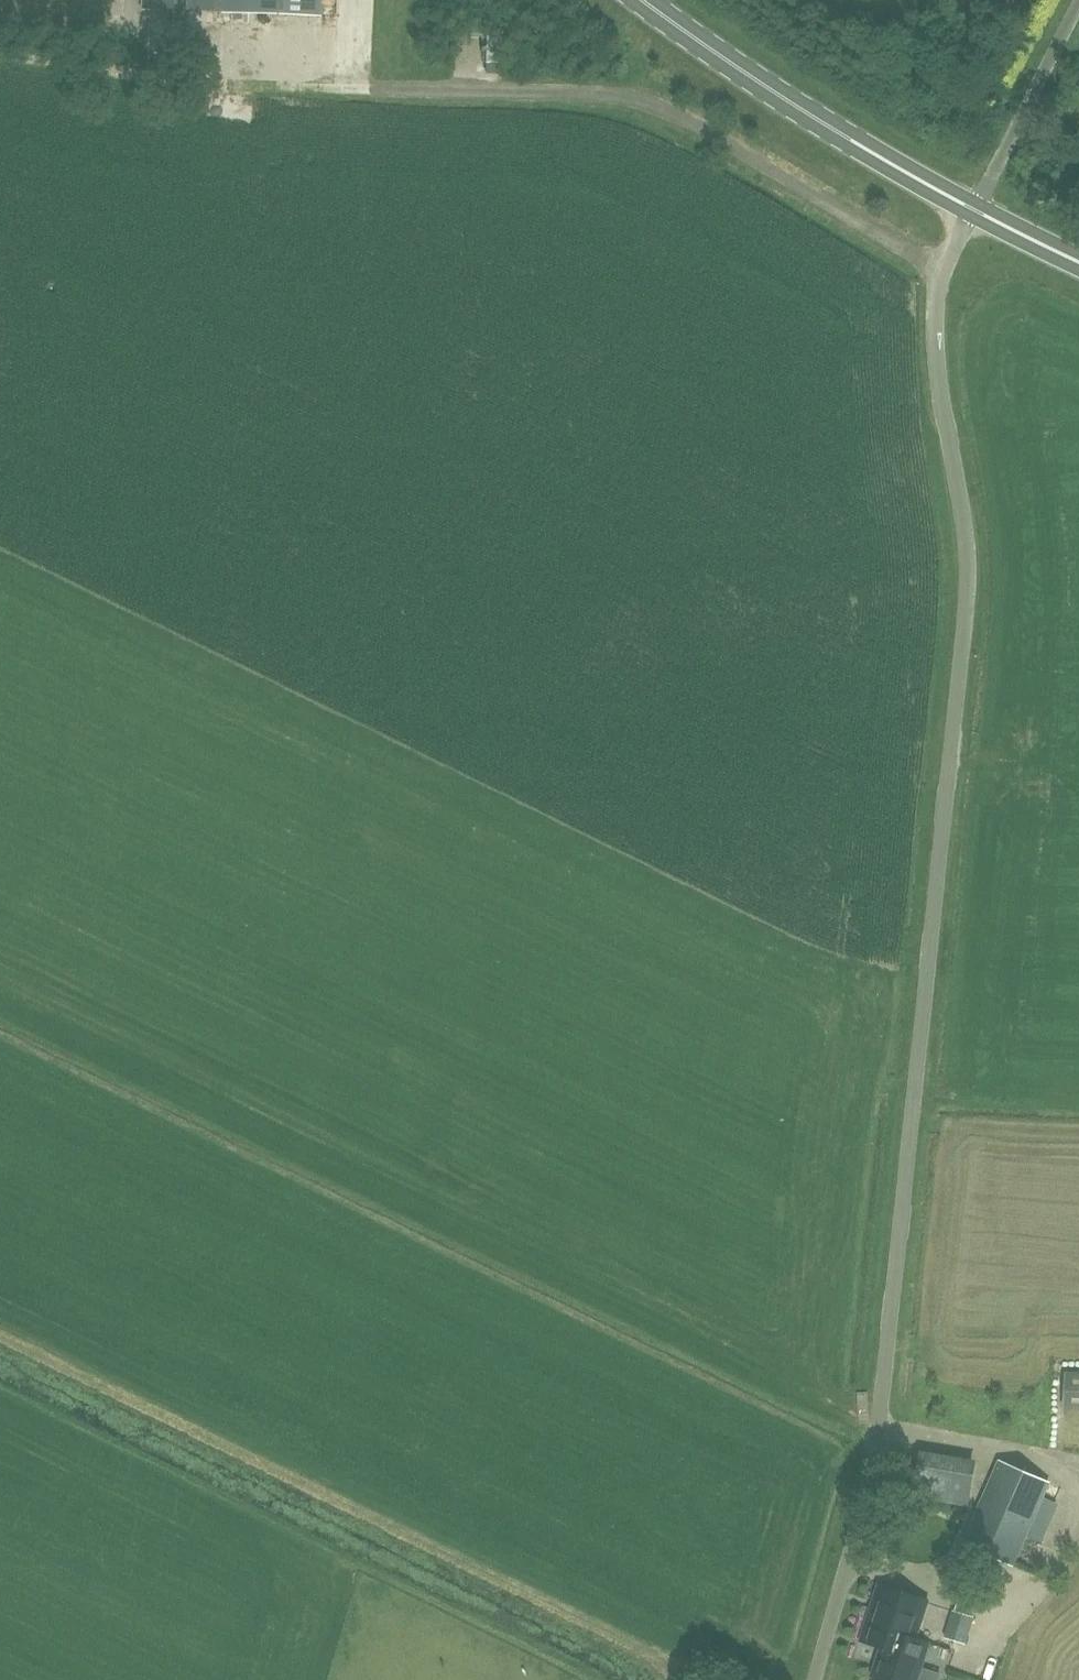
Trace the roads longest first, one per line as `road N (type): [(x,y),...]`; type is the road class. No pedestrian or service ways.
road 1 (unclassified): [(817,1679),(881,1409),(965,641),(970,559),(936,328),(945,266),(974,209)]
road 2 (primary): [(974,209),(764,85),(646,0)]
road 3 (unclassified): [(1078,1),(974,209)]

